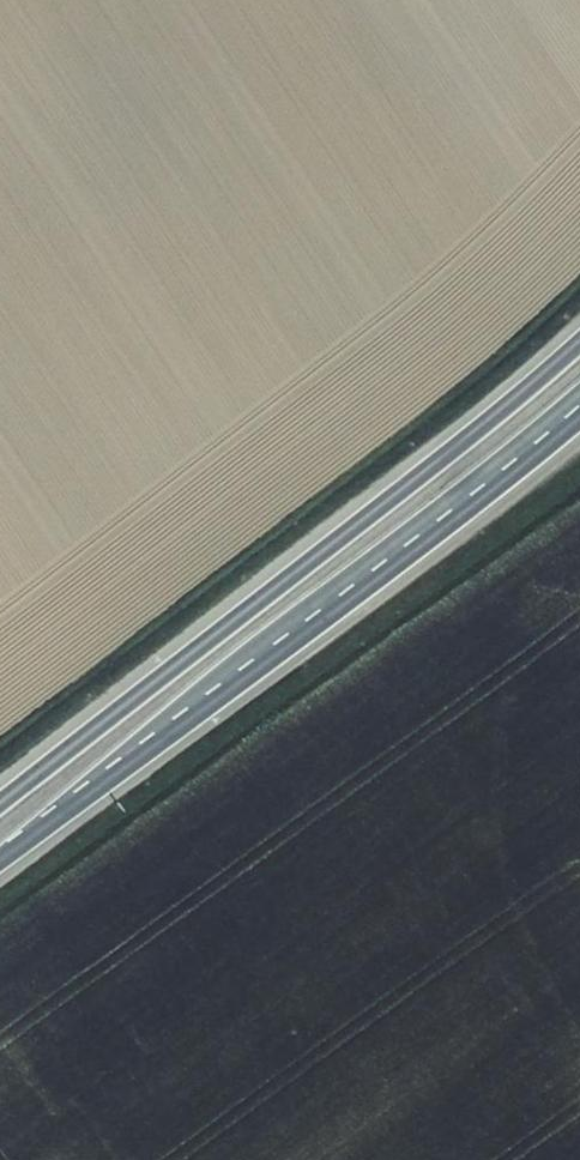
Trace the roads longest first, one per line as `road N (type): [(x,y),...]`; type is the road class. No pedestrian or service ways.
road 1 (secondary): [(579,340),(0,801)]
road 2 (secondary): [(0,863),(579,419)]

